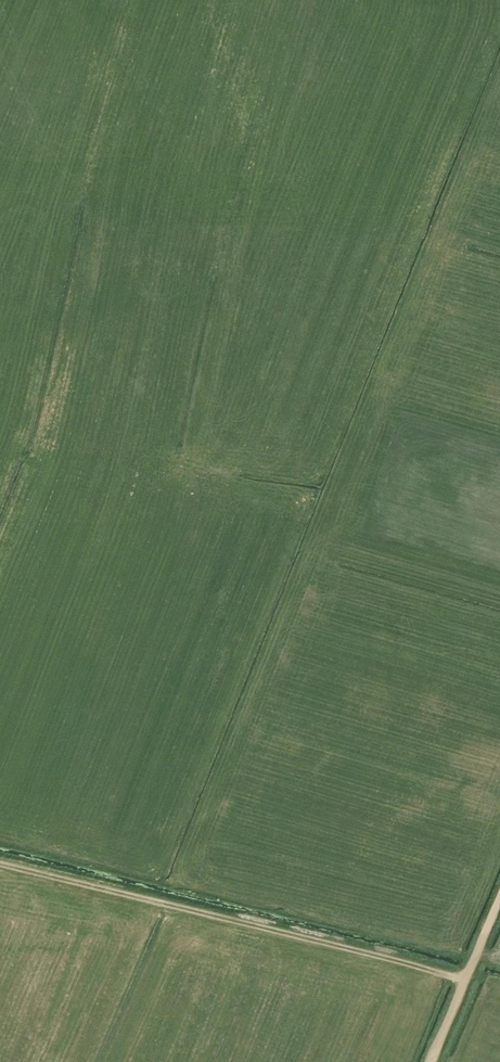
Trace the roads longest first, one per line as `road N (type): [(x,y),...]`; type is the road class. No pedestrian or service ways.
road 1 (track): [(432,1061),(499,903)]

